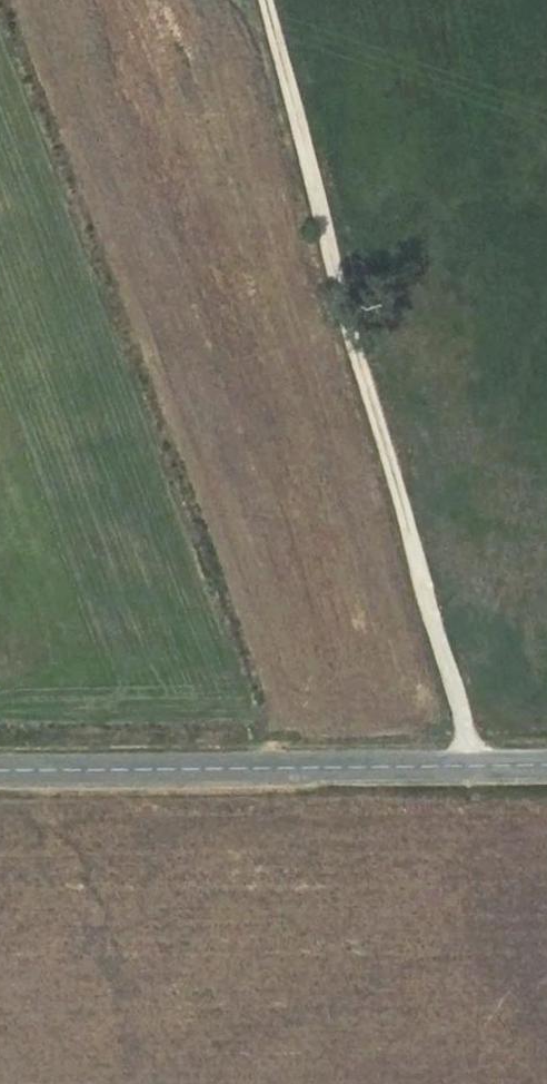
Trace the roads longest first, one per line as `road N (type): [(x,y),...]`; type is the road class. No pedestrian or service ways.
road 1 (secondary): [(546,763),(0,767)]

